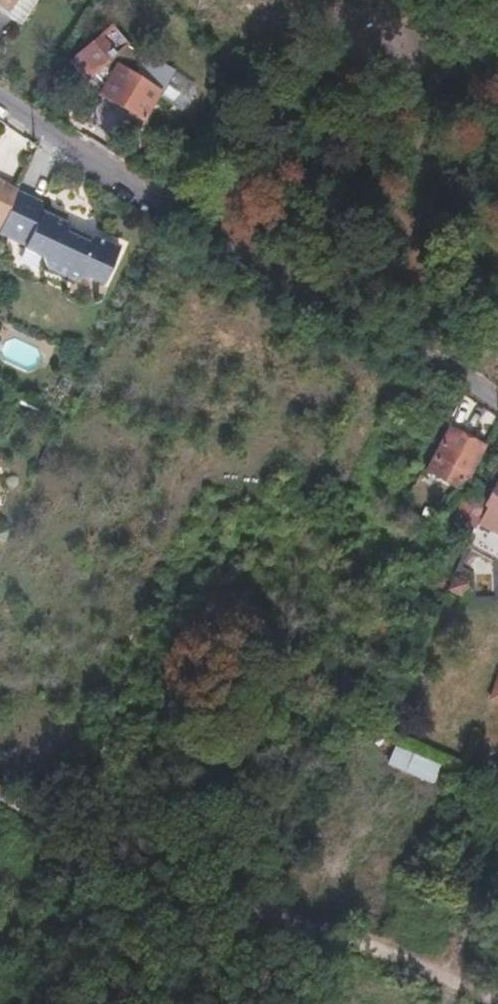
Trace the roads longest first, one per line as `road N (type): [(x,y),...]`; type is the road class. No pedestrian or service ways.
road 1 (residential): [(0,97),(263,281),(497,404)]
road 2 (residential): [(0,790),(143,871),(497,1003)]

